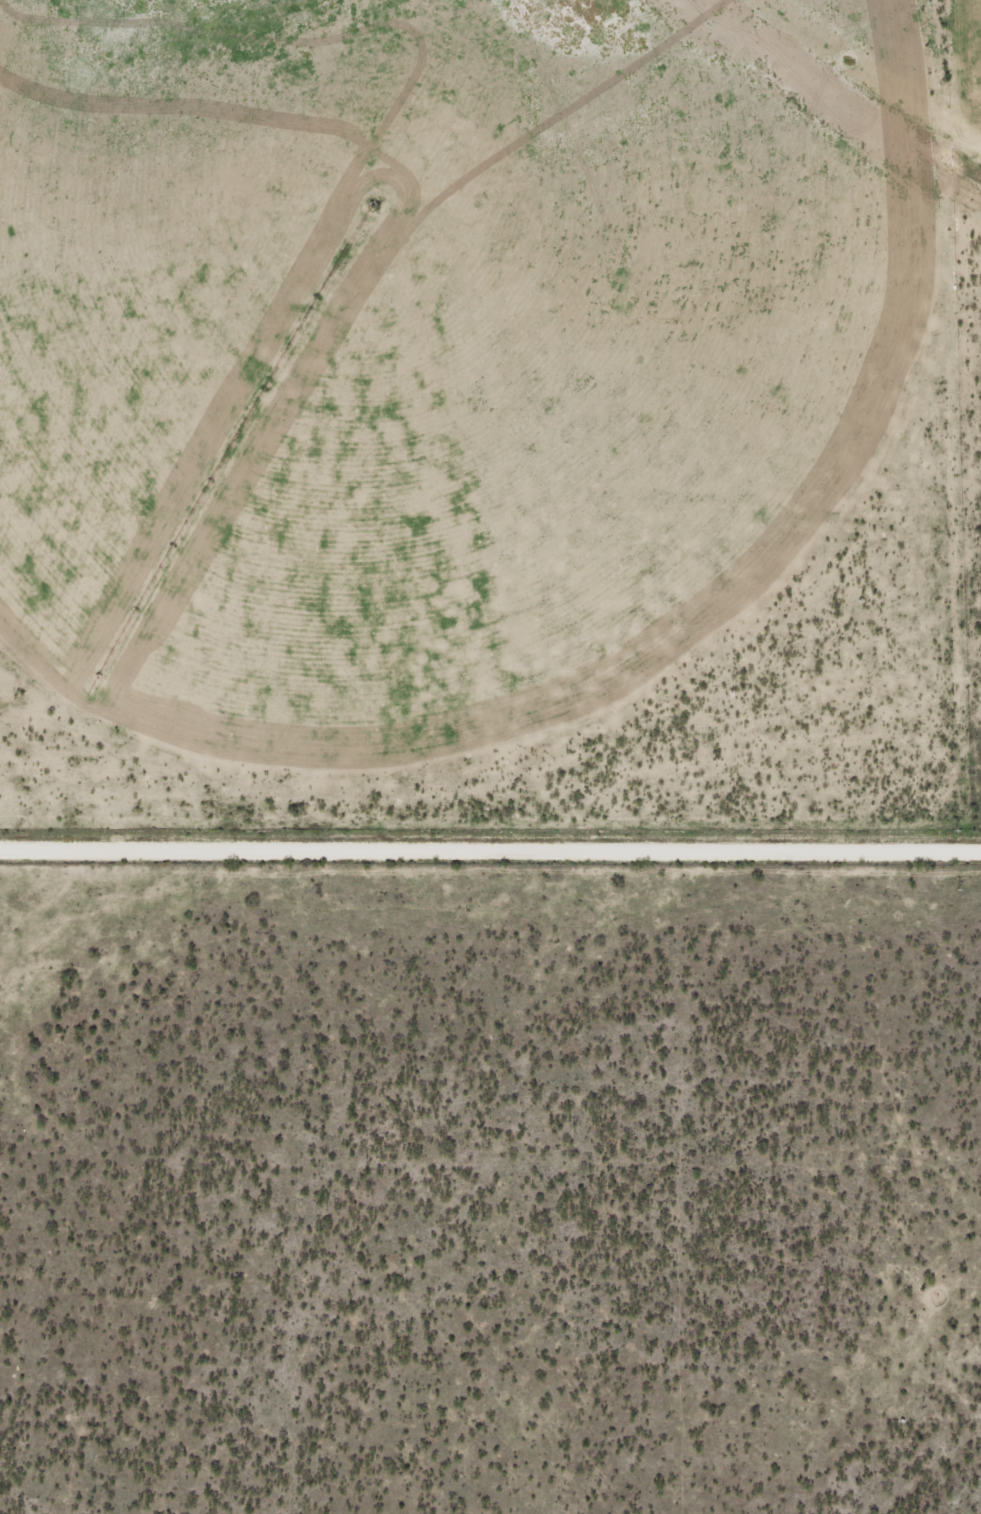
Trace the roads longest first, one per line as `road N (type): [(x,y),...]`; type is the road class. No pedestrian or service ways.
road 1 (residential): [(0,857),(980,858)]

